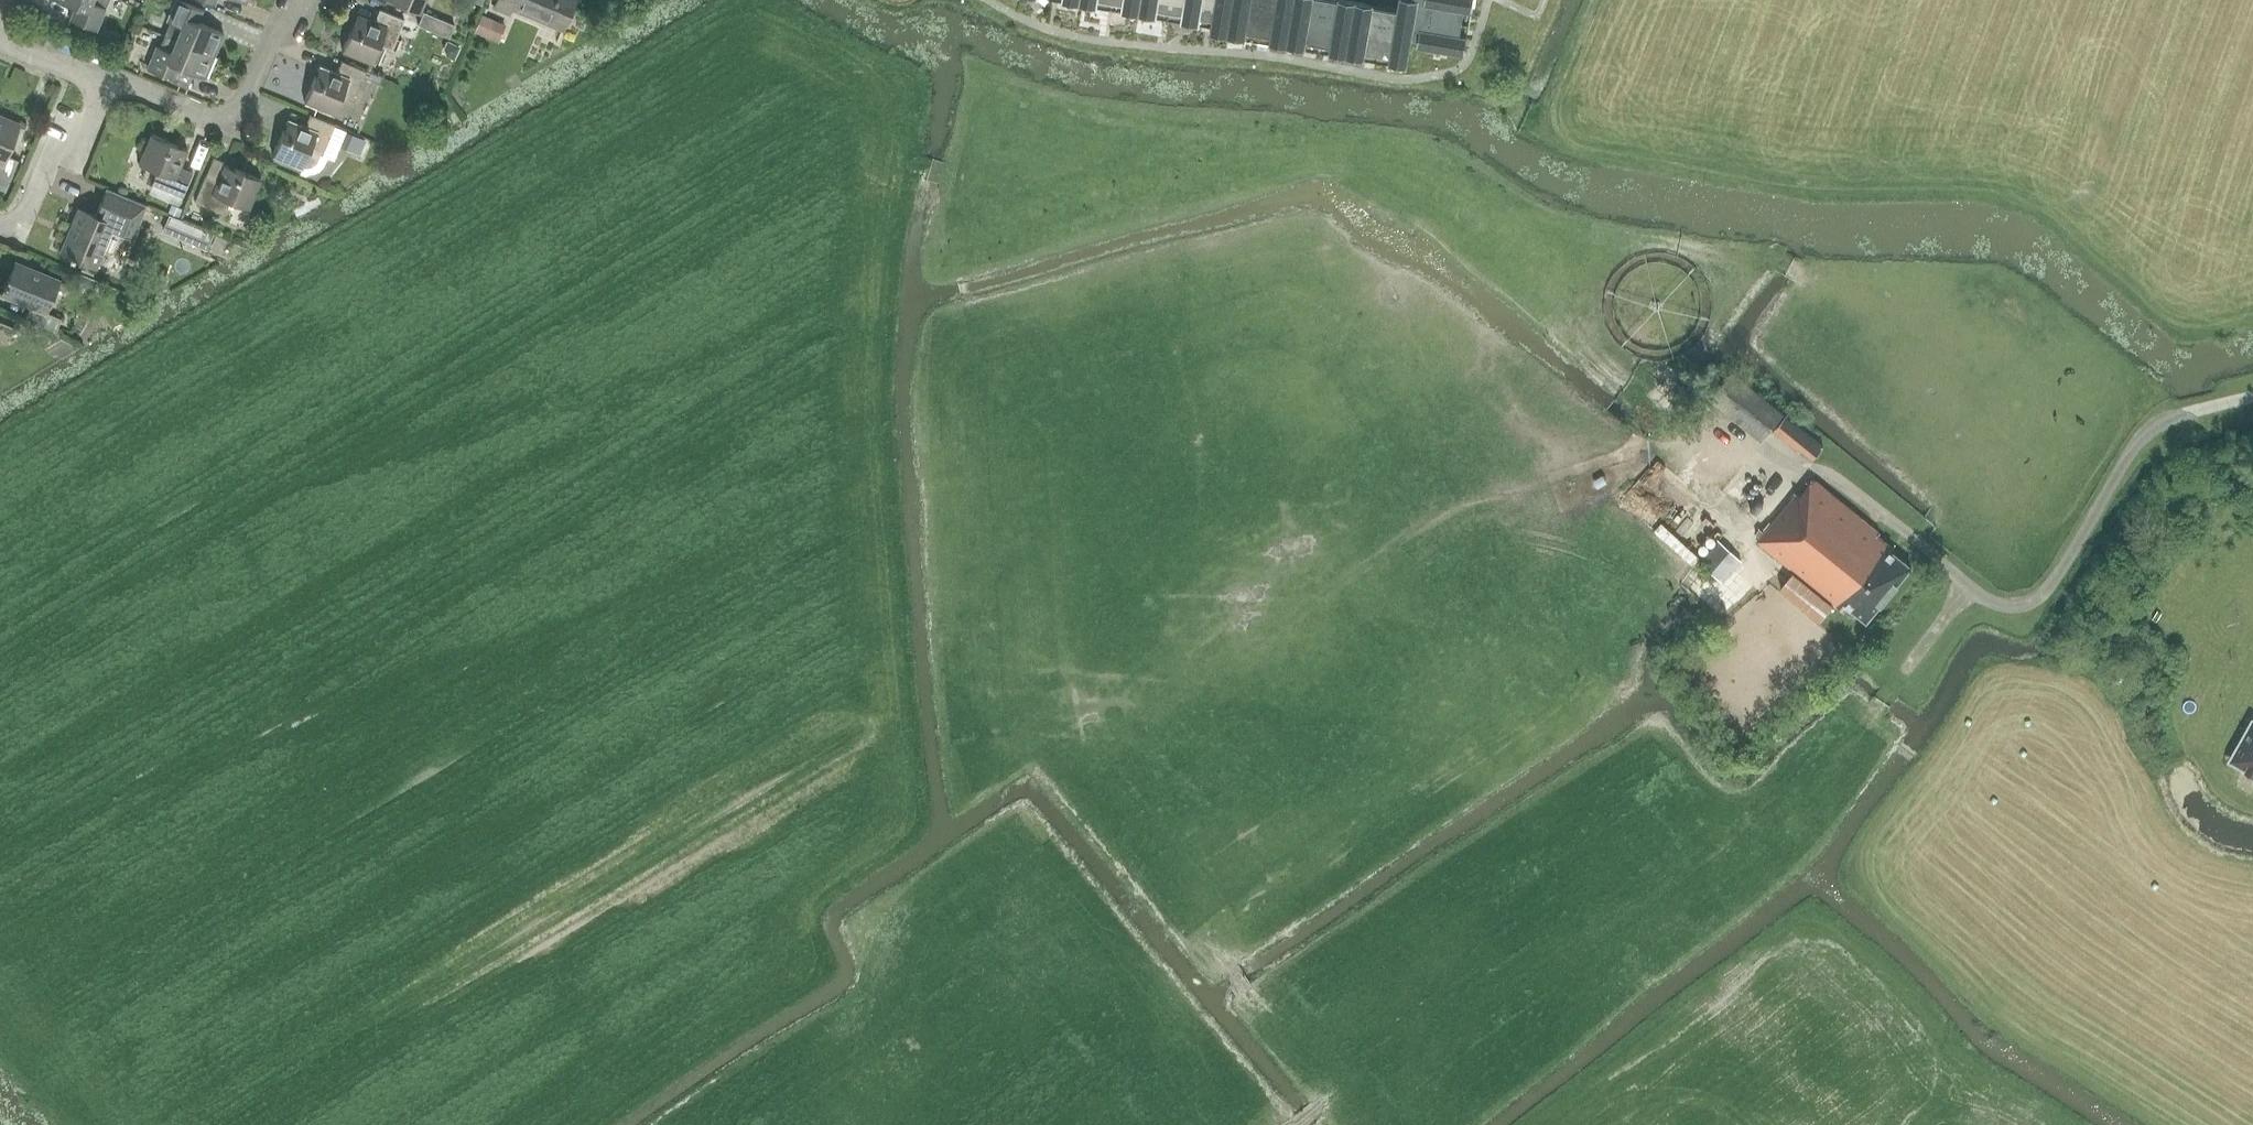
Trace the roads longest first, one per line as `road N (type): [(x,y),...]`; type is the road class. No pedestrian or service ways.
road 1 (unclassified): [(1983,598),(2025,605),(2046,590),(2136,446),(2163,422),(2252,397)]
road 2 (residential): [(109,78),(210,115),(247,106),(283,17),(312,0)]
road 3 (residential): [(0,227),(21,226),(45,166),(78,141),(109,78)]

